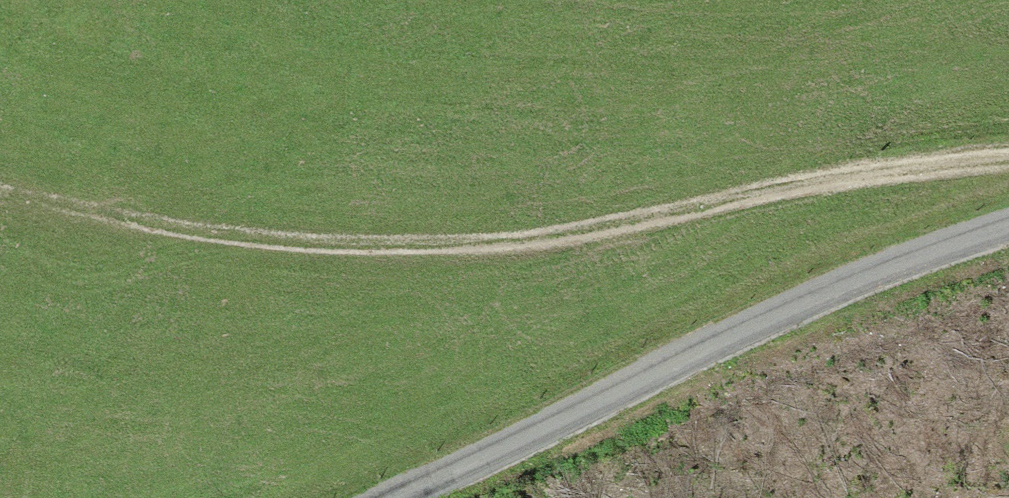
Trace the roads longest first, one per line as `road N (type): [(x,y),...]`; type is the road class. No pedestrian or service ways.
road 1 (track): [(1008,148),(678,214),(429,243),(276,237),(0,176)]
road 2 (track): [(373,497),(819,293),(1008,223)]

